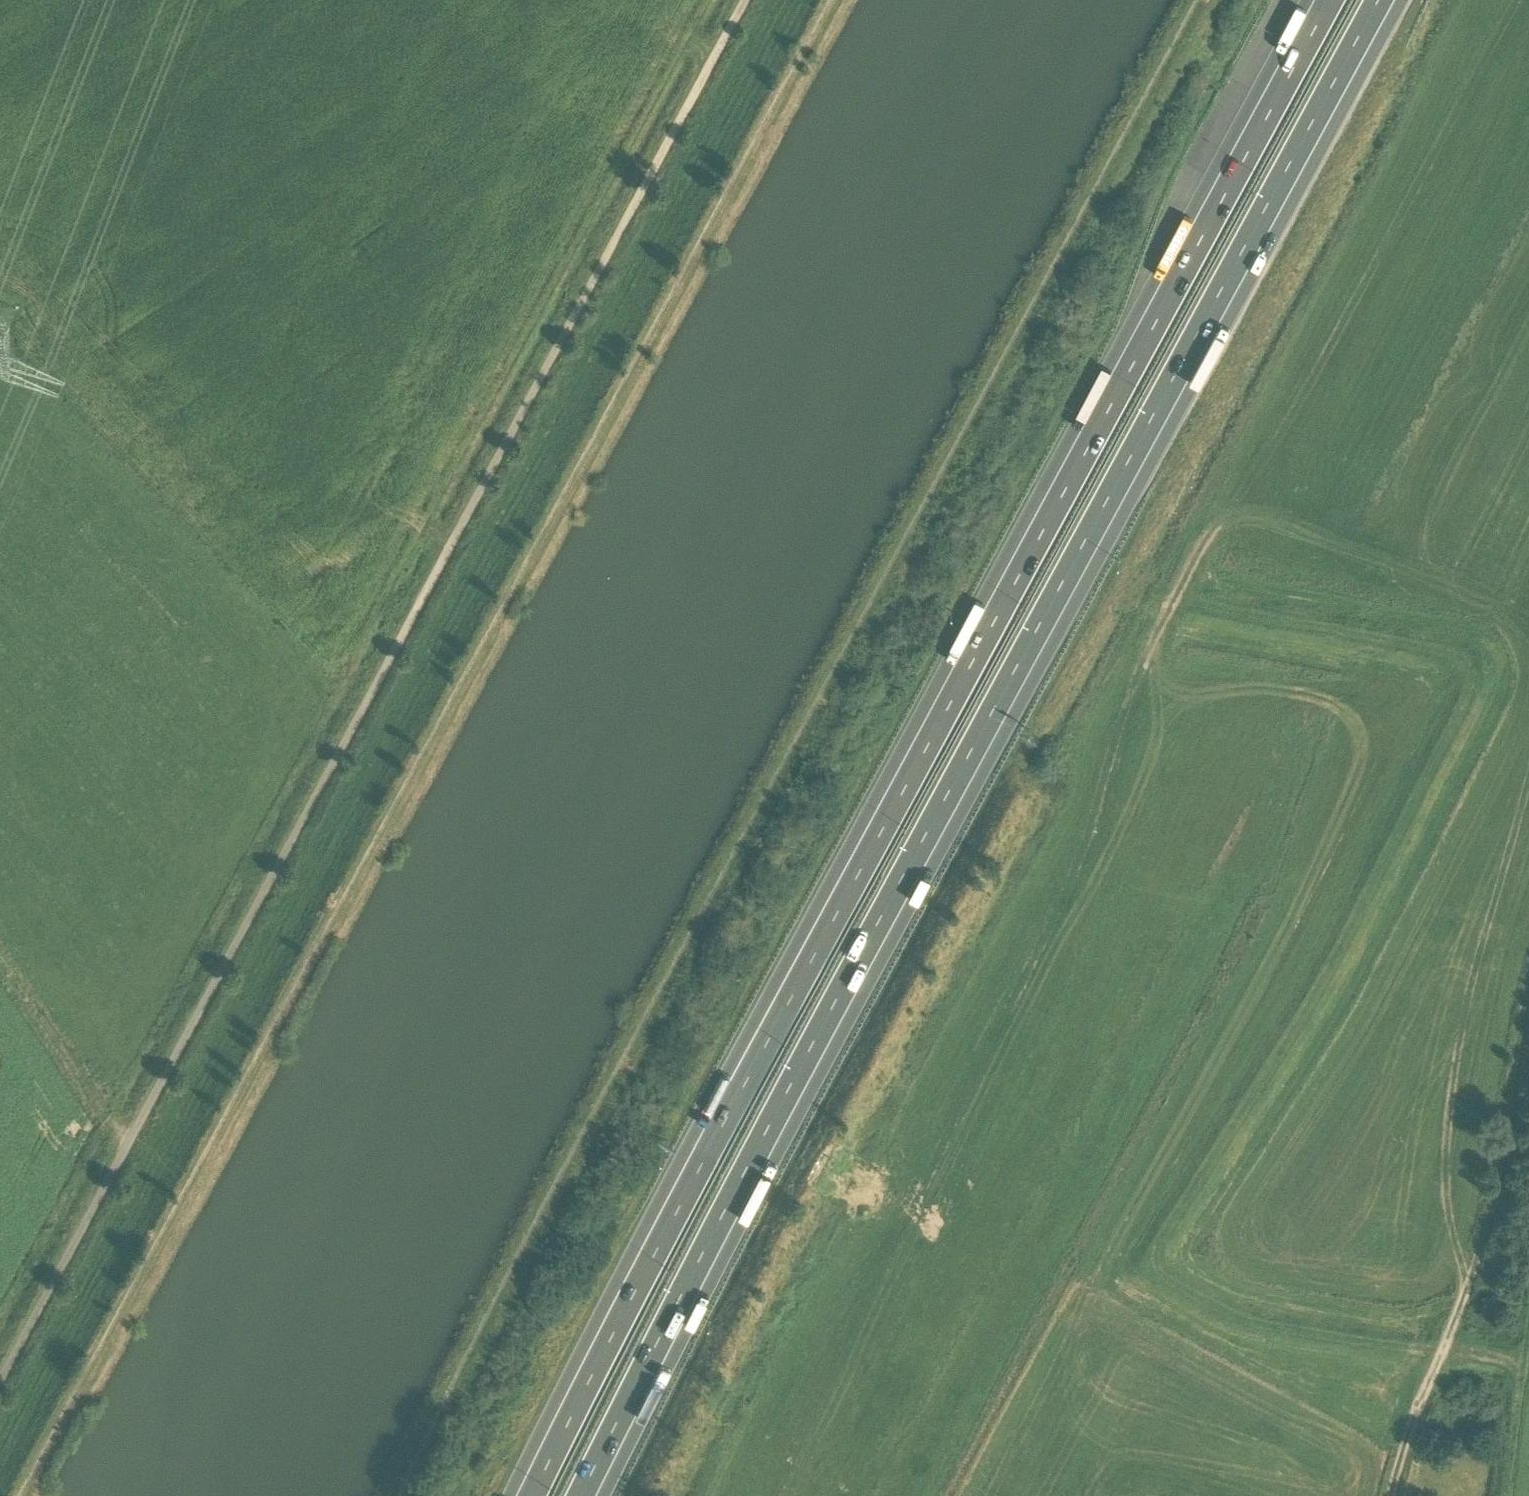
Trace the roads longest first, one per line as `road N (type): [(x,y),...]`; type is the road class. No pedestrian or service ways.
road 1 (motorway): [(1324,0),(525,1495)]
road 2 (motorway): [(589,1495),(855,982),(1385,0)]
road 3 (unclassified): [(0,1385),(750,0)]
road 4 (track): [(1391,1495),(1498,1200),(1528,1009)]
road 5 (track): [(128,1145),(0,961)]

